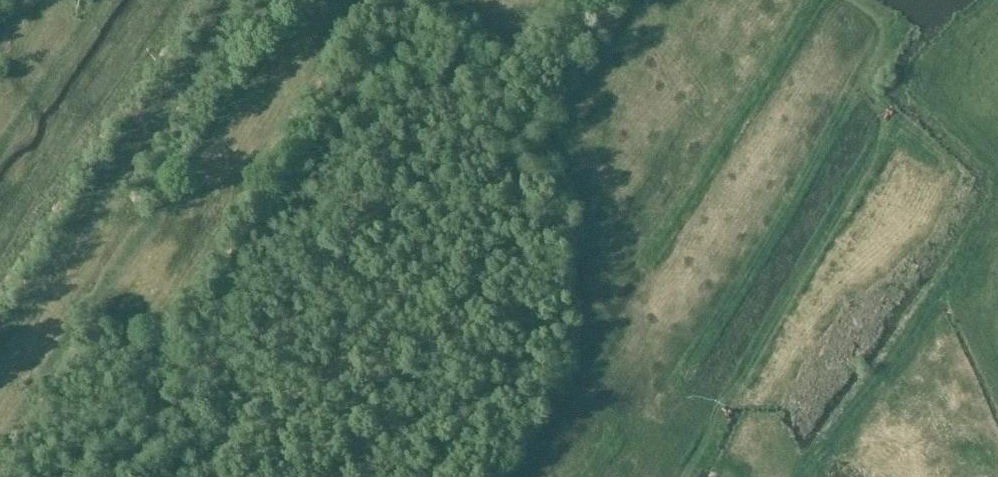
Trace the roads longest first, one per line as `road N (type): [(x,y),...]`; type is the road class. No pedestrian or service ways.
road 1 (track): [(887,125),(695,476)]

